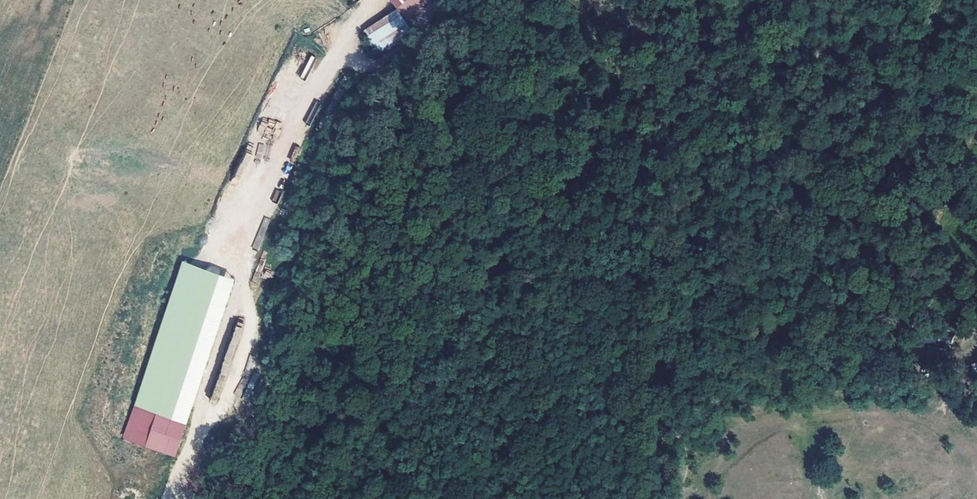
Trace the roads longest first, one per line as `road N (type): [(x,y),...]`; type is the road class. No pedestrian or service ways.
road 1 (track): [(164,498),(306,109),(359,21),(381,0)]

